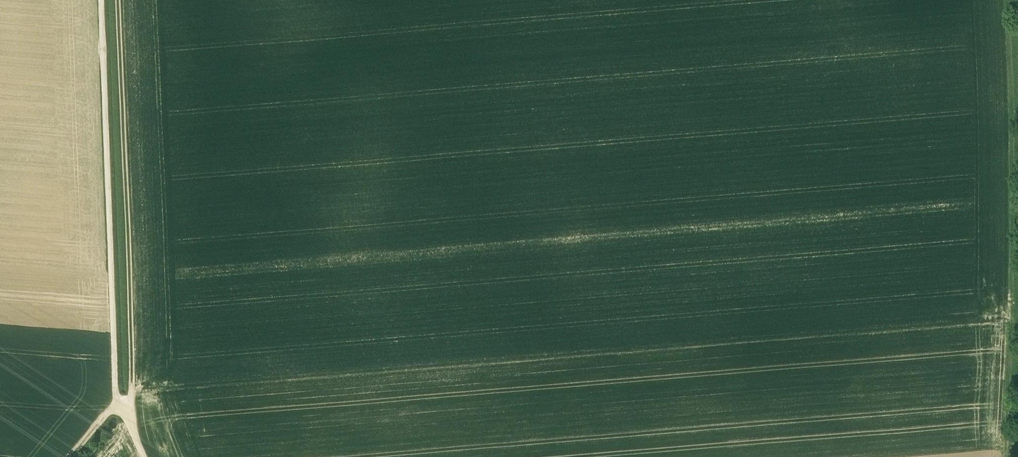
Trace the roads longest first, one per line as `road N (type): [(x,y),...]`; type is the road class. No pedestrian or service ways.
road 1 (track): [(1007,0),(1016,375),(1008,456)]
road 2 (track): [(128,409),(117,0)]
road 3 (track): [(102,0),(117,402)]

